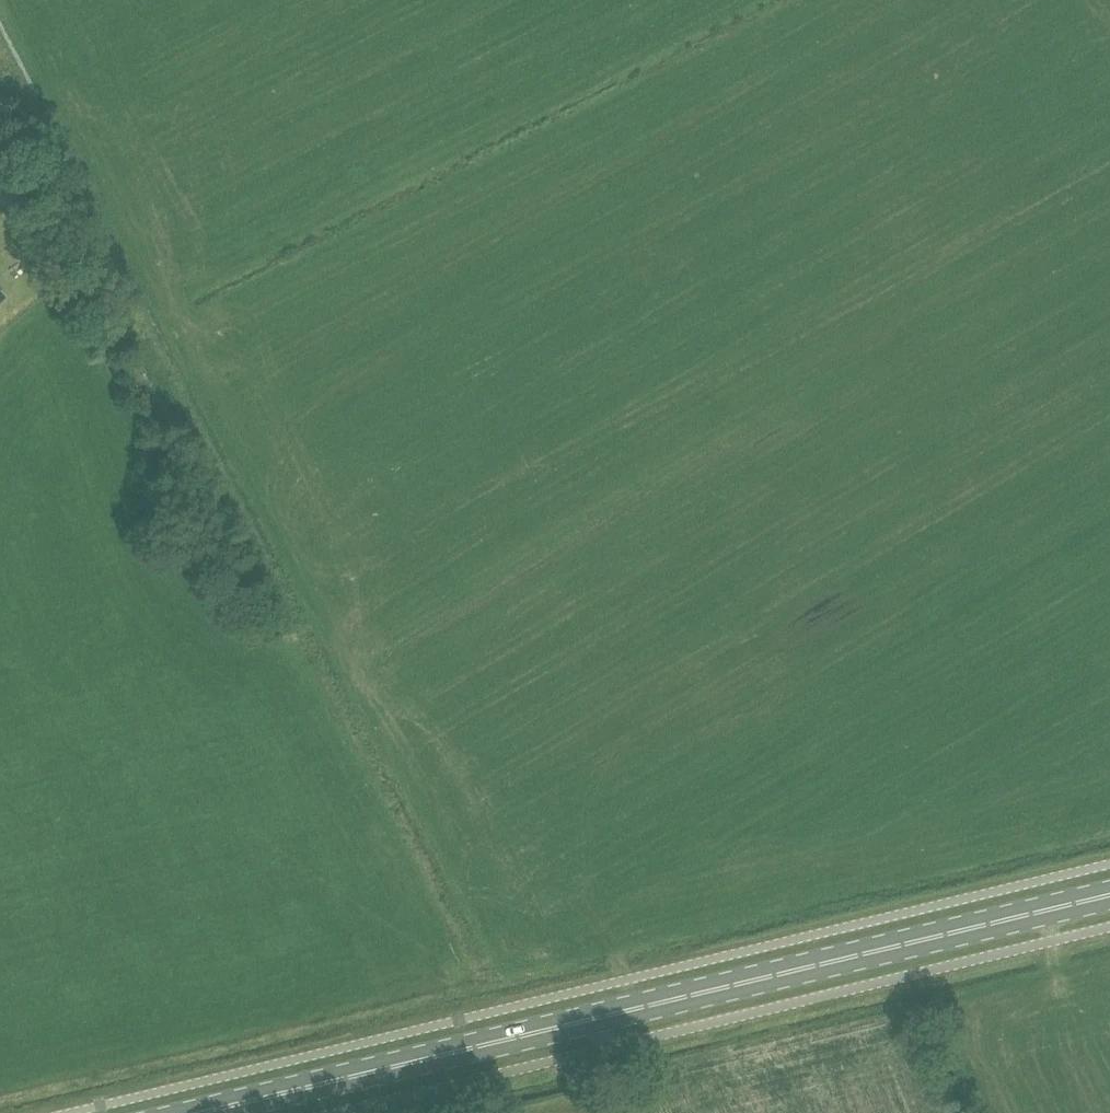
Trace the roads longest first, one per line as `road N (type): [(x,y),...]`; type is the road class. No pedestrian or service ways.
road 1 (primary): [(221,1112),(1109,903)]

